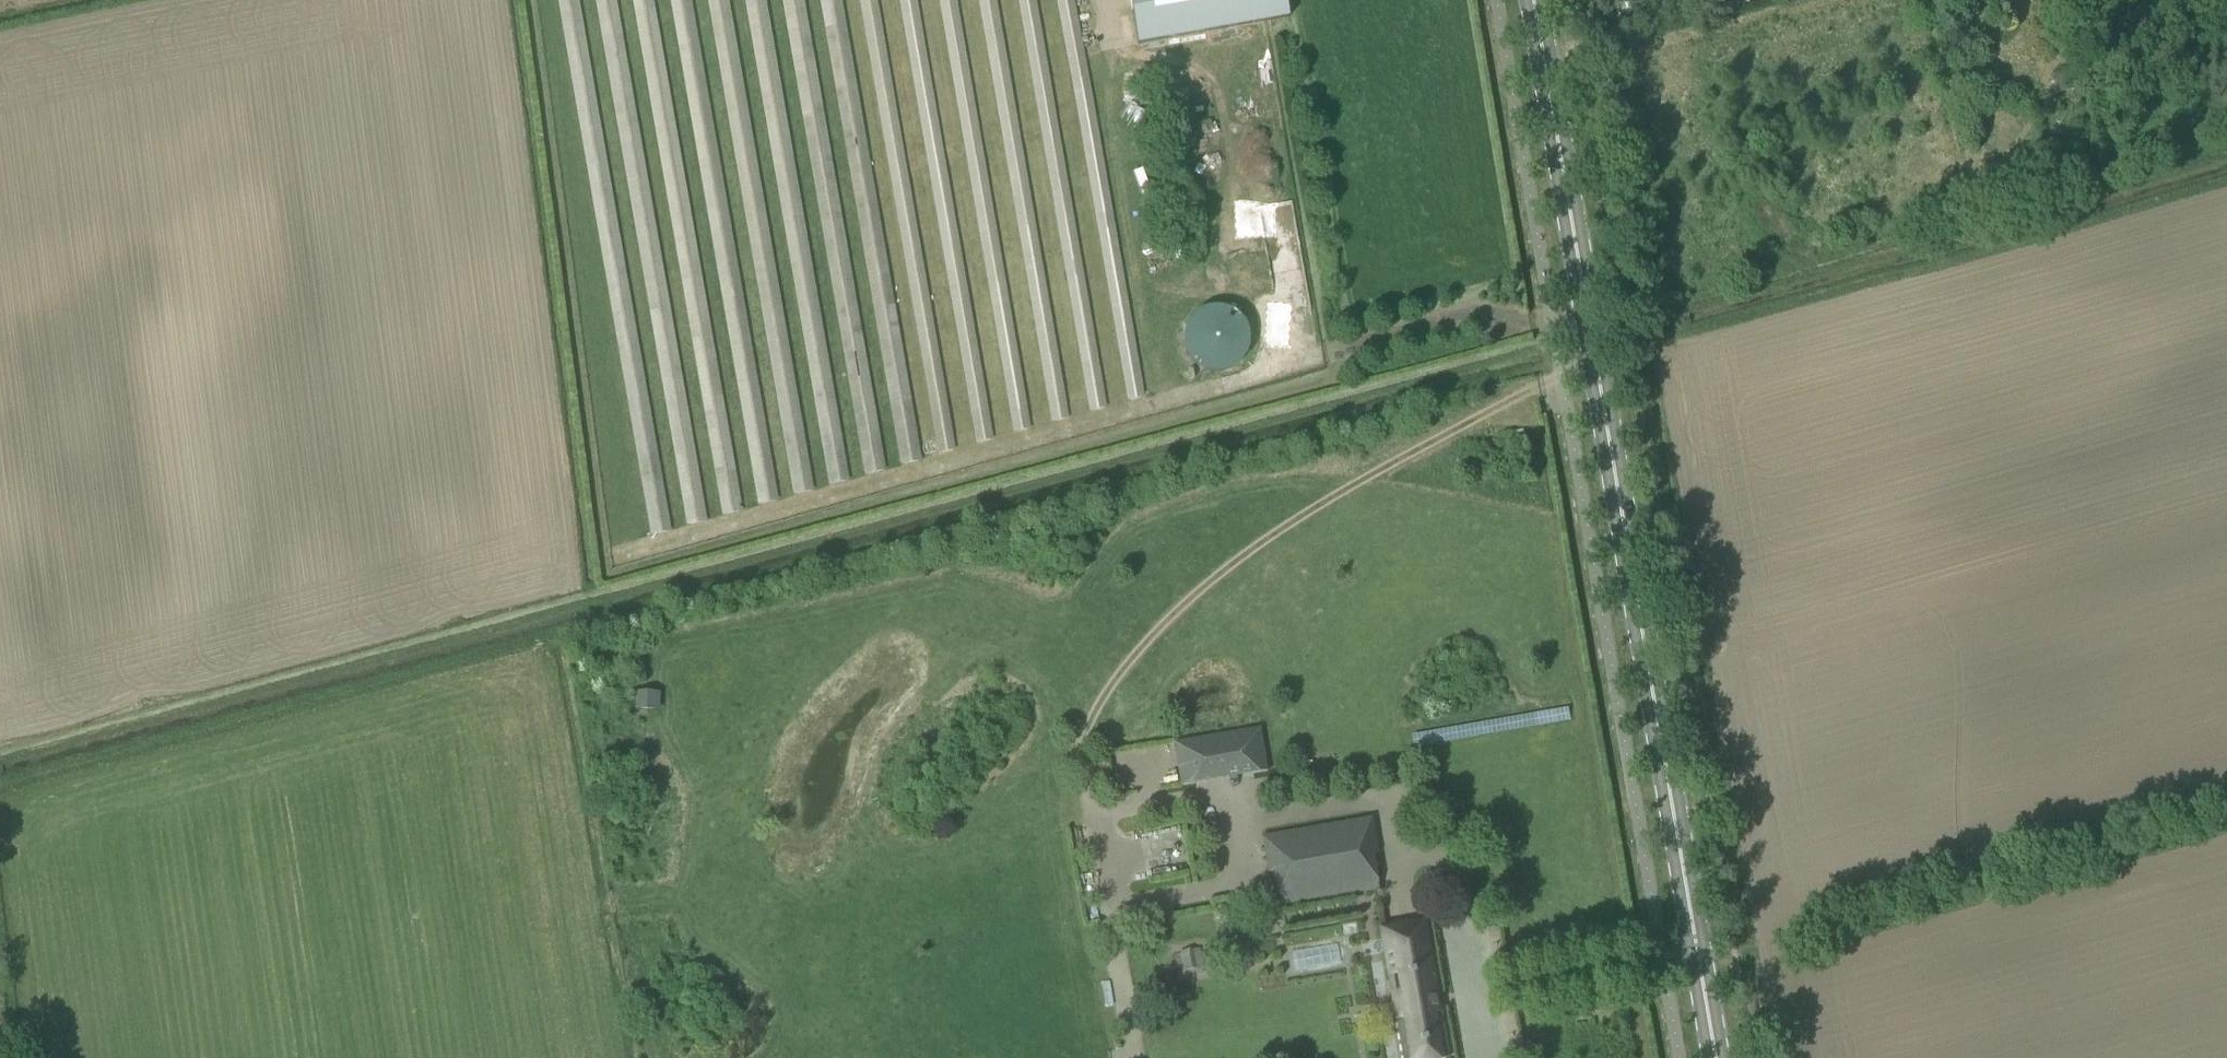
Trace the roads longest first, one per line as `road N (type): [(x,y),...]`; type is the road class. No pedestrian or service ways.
road 1 (secondary): [(1713,1057),(1530,0)]

